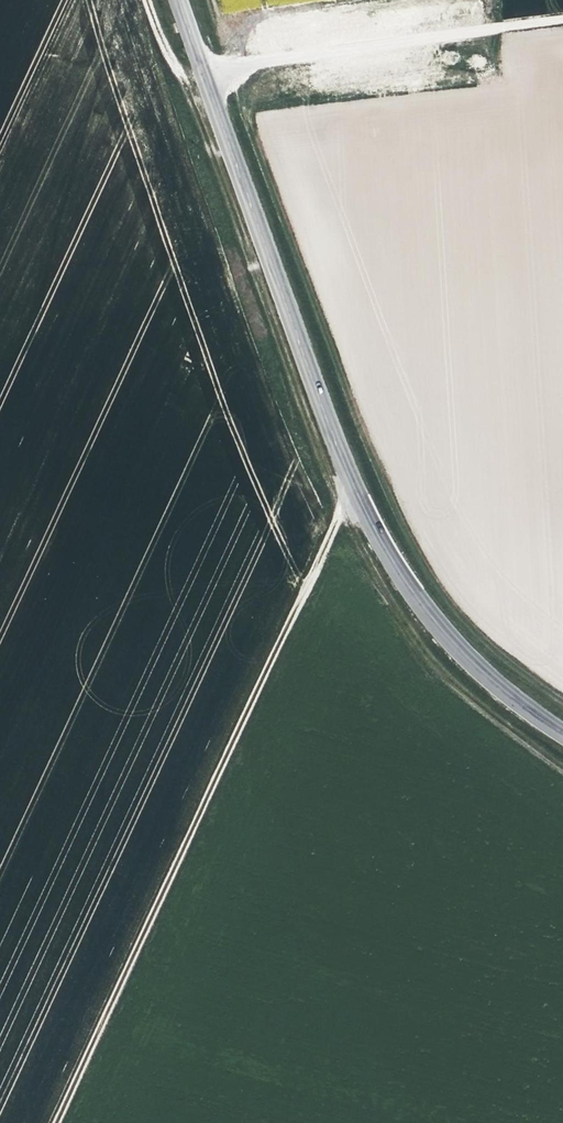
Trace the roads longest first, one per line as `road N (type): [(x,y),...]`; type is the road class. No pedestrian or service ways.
road 1 (tertiary): [(562,733),(469,660),(394,565),(313,380),(205,70)]
road 2 (track): [(367,513),(320,550),(57,1122)]
road 3 (unclassified): [(502,28),(205,70)]

